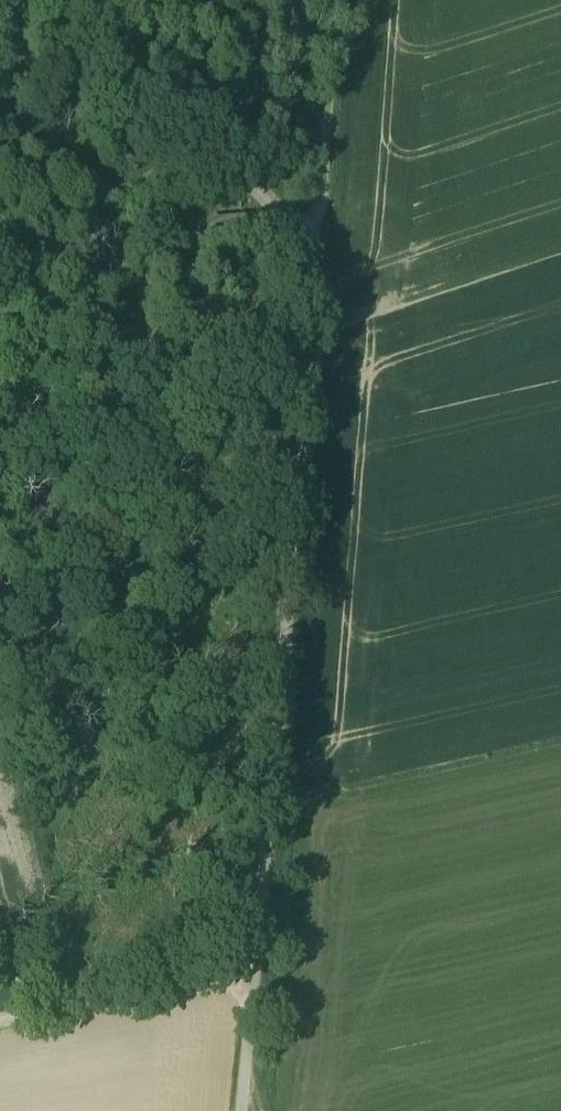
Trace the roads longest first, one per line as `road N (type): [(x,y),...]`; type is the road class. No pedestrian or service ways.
road 1 (unclassified): [(255,968),(315,235),(278,213),(215,139),(172,69),(147,0)]
road 2 (unclassified): [(0,1017),(255,968)]
road 3 (track): [(315,235),(335,0)]
road 4 (unclassified): [(242,1110),(255,968)]

